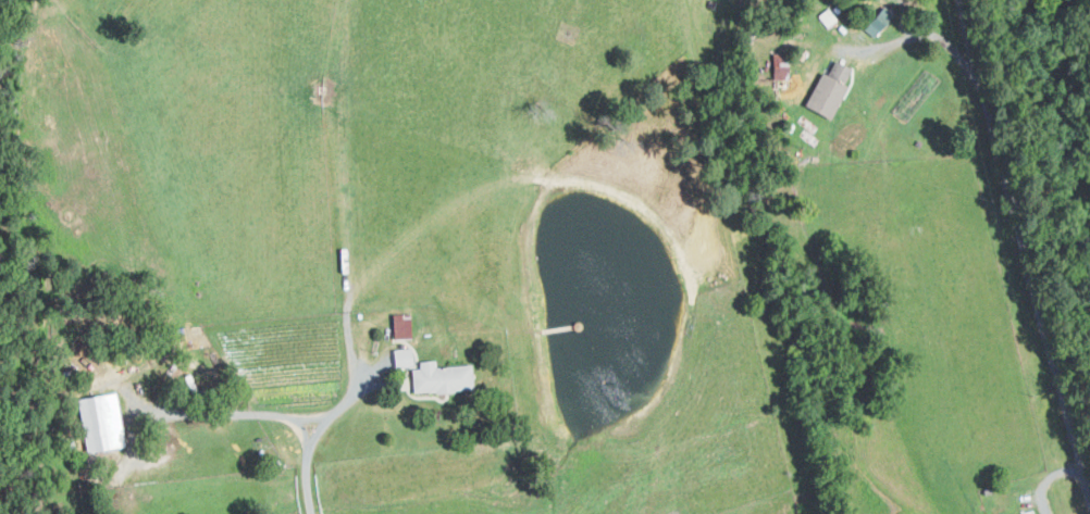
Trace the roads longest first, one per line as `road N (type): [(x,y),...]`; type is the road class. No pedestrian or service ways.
road 1 (residential): [(1089,500),(966,0)]

